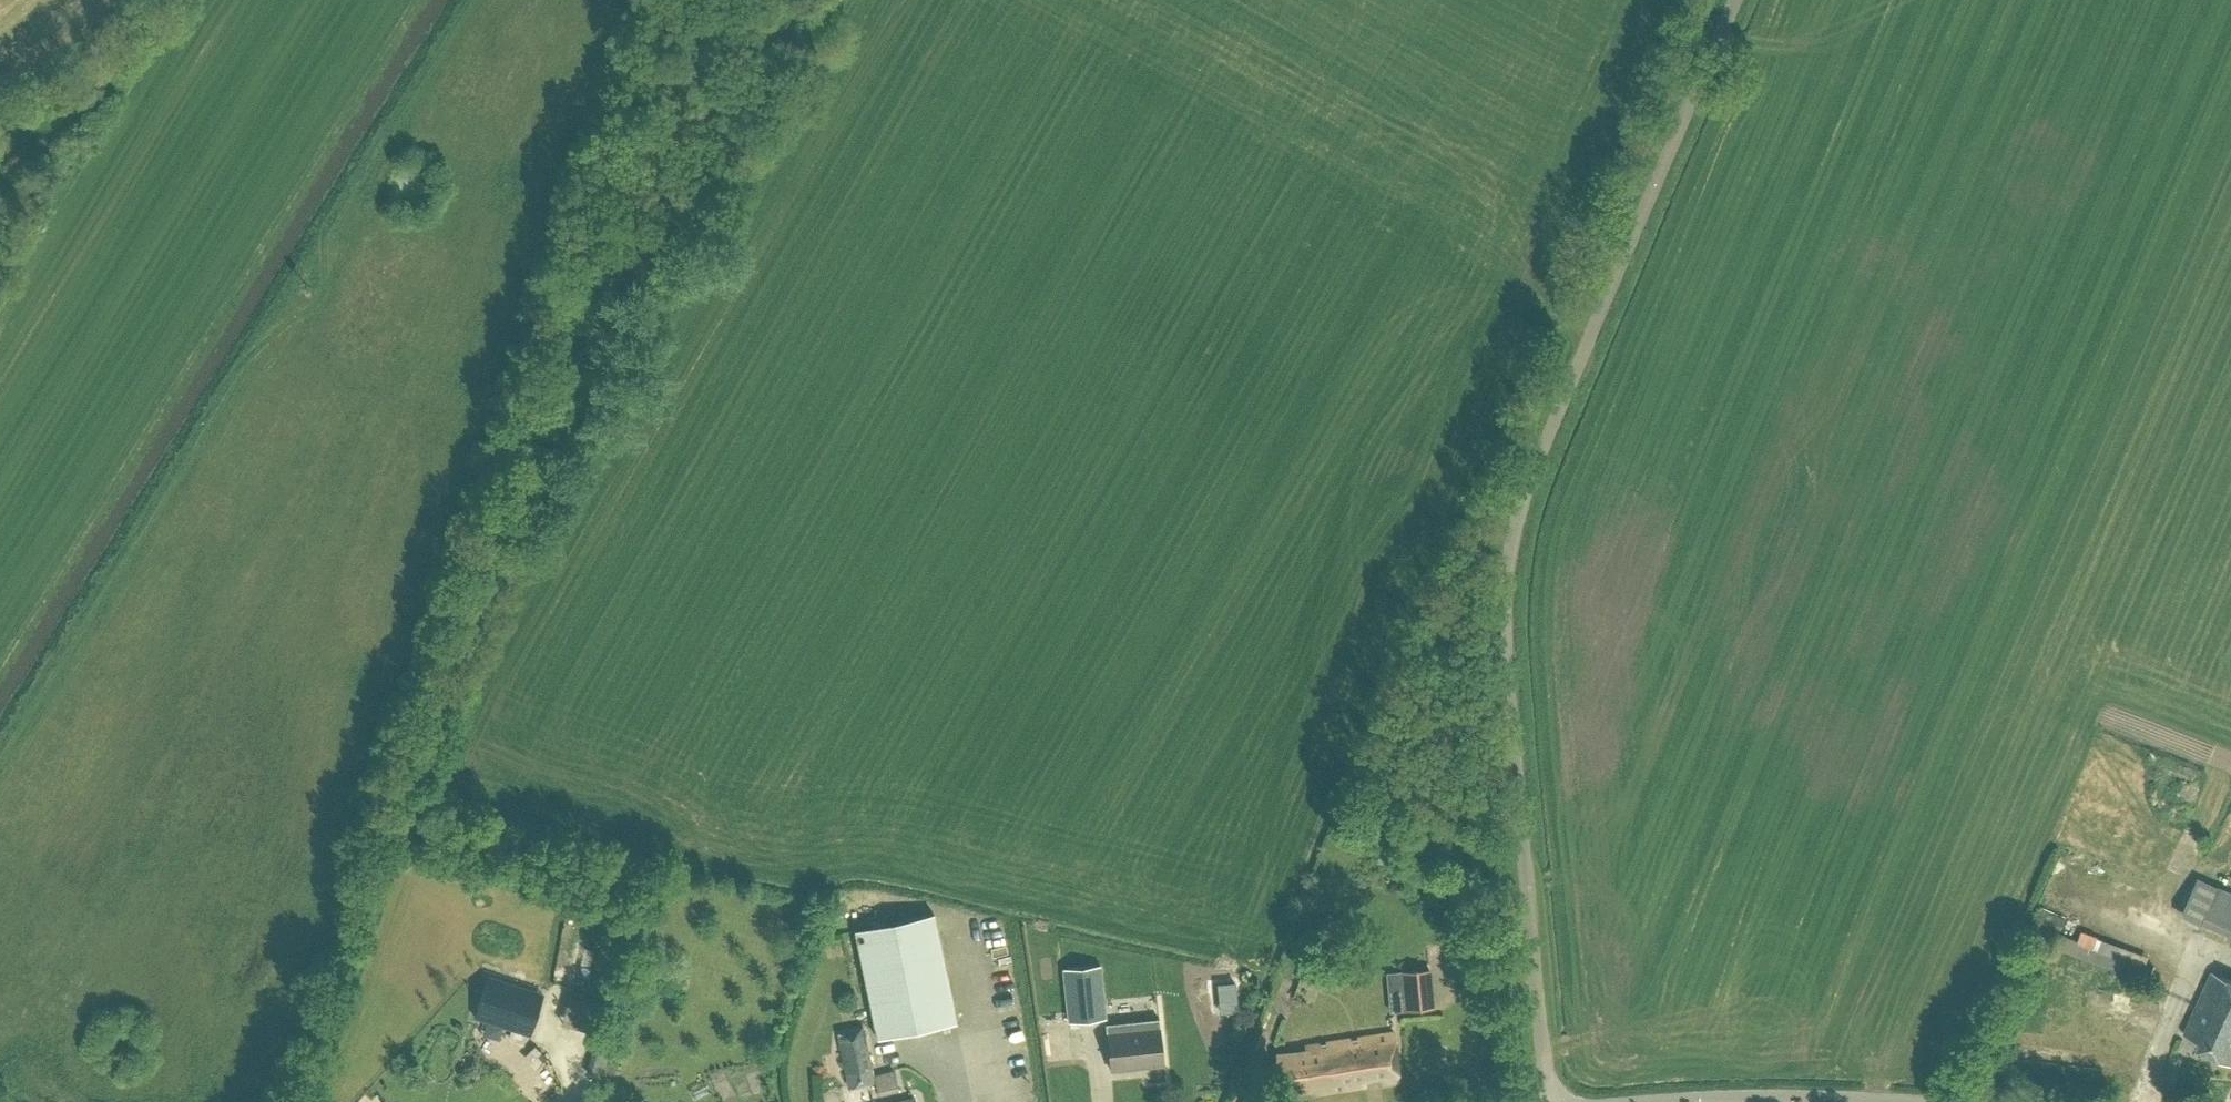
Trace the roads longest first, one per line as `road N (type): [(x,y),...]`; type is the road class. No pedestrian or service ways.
road 1 (unclassified): [(1544,1101),(1505,630),(1510,551),(1539,456),(1736,0)]
road 2 (tertiary): [(1878,1101),(1728,1101)]

